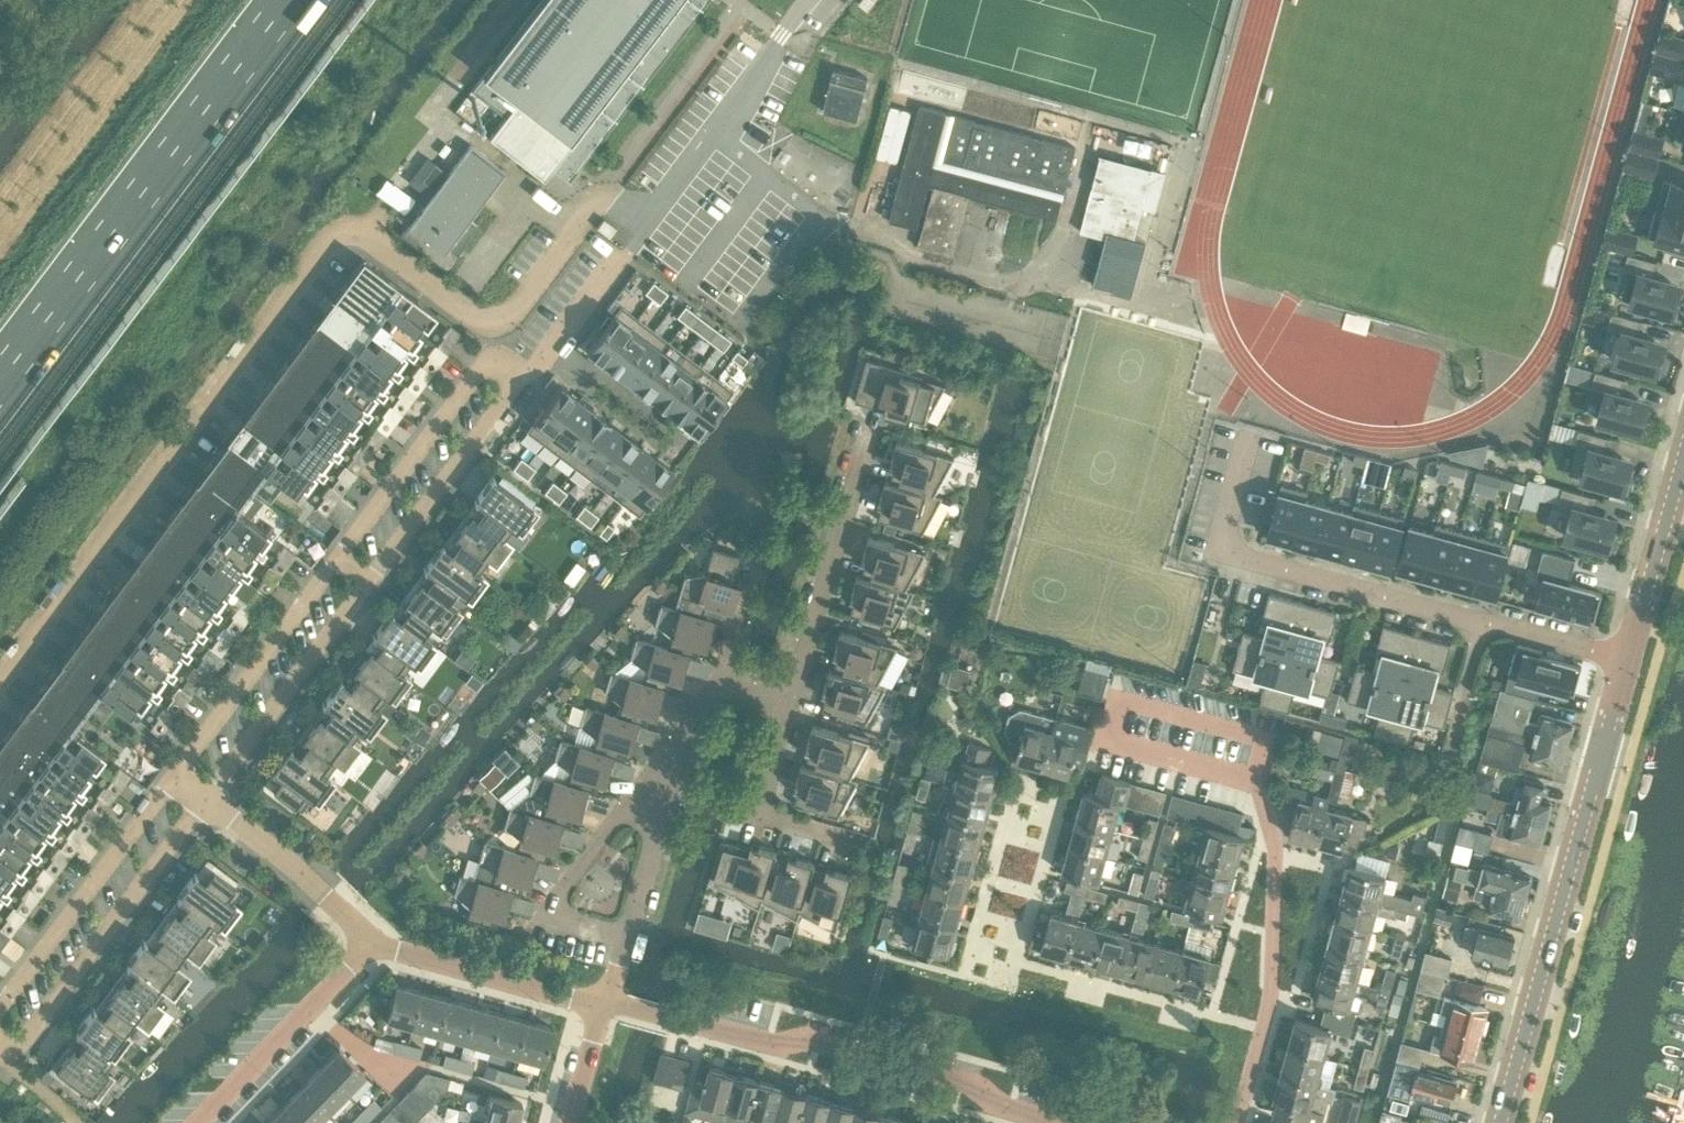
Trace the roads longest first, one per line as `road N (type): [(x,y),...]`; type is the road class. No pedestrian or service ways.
road 1 (unclassified): [(807,0),(724,126),(649,219),(602,197),(507,333),(350,224),(0,680)]
road 2 (residential): [(175,778),(490,365),(524,389)]
road 3 (residential): [(207,801),(524,389)]
road 4 (tertiary): [(1064,1122),(998,1104),(968,1082),(813,1039),(778,1045),(602,1005)]
road 5 (motorway): [(0,380),(288,0)]
road 6 (tertiary): [(1500,1122),(1624,664)]
road 7 (residential): [(1481,622),(1219,546),(1249,439)]
road 8 (residential): [(1242,1122),(1309,875),(1243,780)]
road 9 (residential): [(8,1062),(207,801)]
road 10 (residential): [(0,1014),(175,778)]
road 11 (residential): [(789,703),(869,433)]
road 12 (residential): [(627,941),(545,914),(604,836),(665,772)]
road 13 (residential): [(195,1122),(370,941)]
road 14 (residential): [(602,1005),(370,941)]
road 15 (tertiary): [(1624,664),(1683,449)]
road 16 (residential): [(370,941),(291,864),(207,801)]
road 17 (residential): [(831,833),(760,810),(789,703)]
road 18 (residential): [(665,772),(720,680),(789,703)]
road 19 (residential): [(627,941),(665,772)]
road 20 (residential): [(524,389),(628,251)]
road 21 (residential): [(1624,664),(1481,622)]
road 22 (residential): [(1481,622),(1447,753)]
road 23 (tertiary): [(571,1122),(602,1005)]

